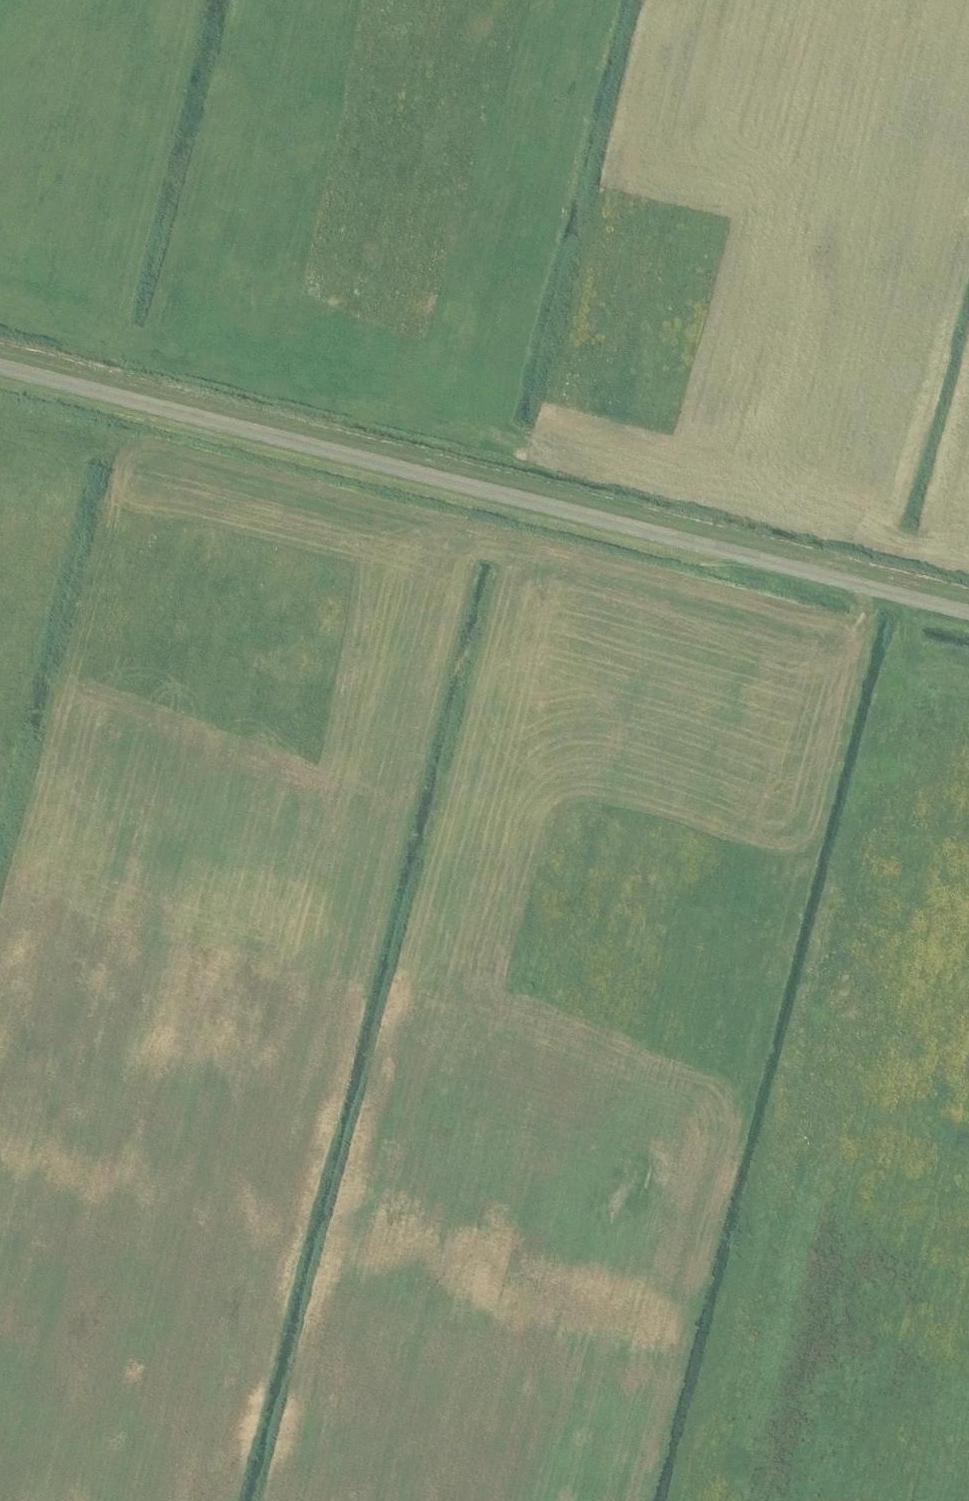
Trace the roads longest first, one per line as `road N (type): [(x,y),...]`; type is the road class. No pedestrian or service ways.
road 1 (unclassified): [(0,363),(968,608)]

